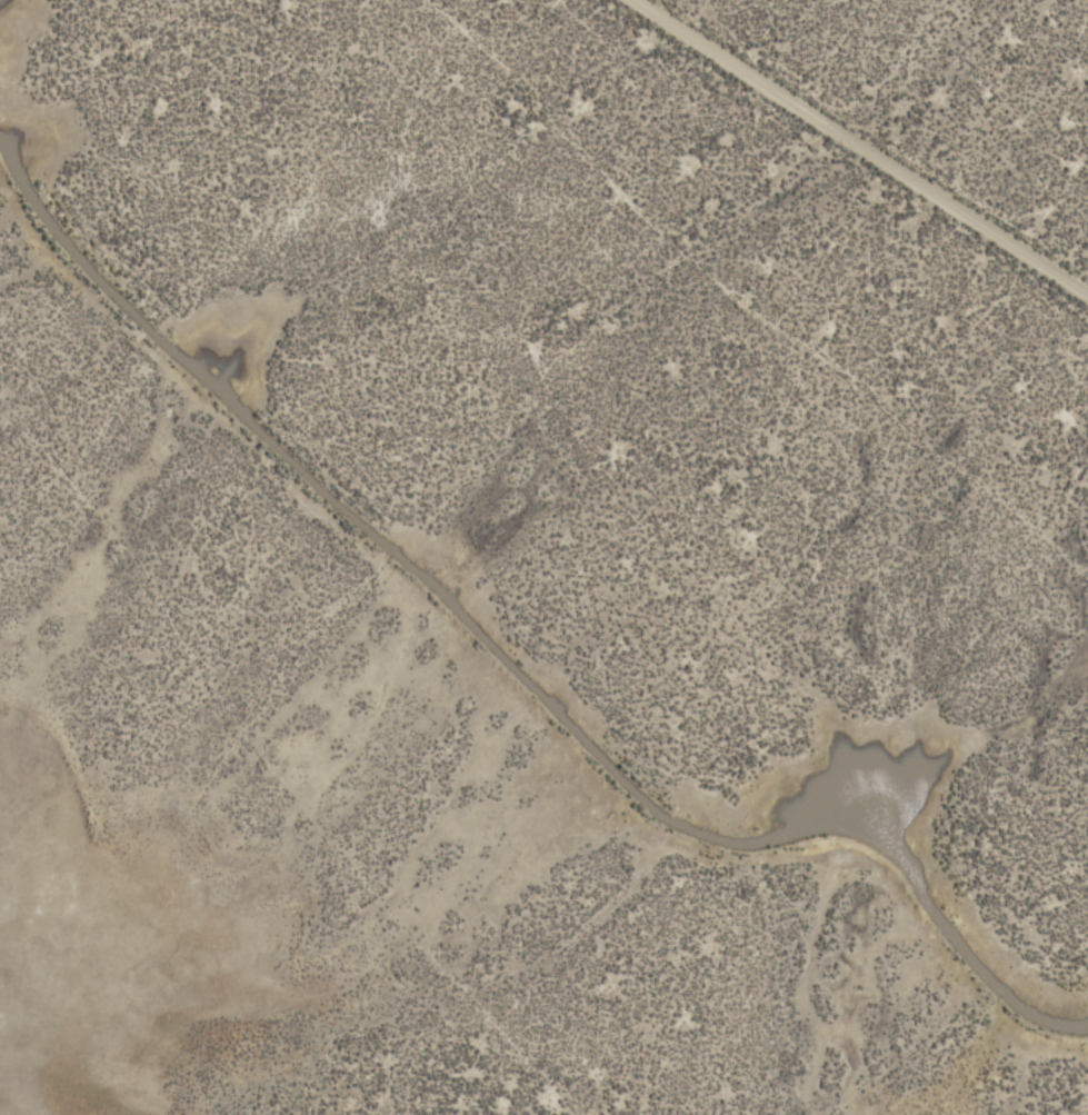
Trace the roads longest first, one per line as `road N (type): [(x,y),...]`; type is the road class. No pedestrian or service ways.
road 1 (residential): [(1087,297),(630,0)]

